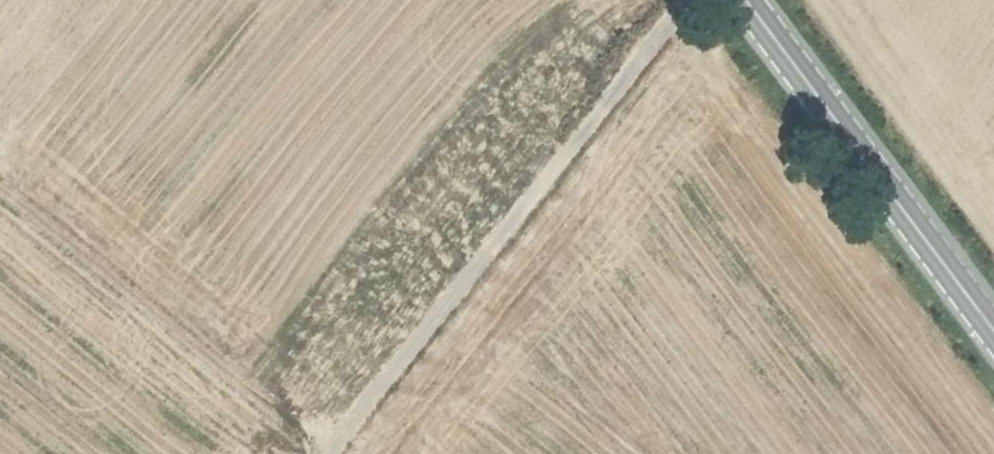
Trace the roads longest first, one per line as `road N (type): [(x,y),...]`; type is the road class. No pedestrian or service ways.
road 1 (track): [(319,453),(686,0)]
road 2 (track): [(0,197),(319,453)]
road 3 (secondary): [(993,326),(749,0)]

